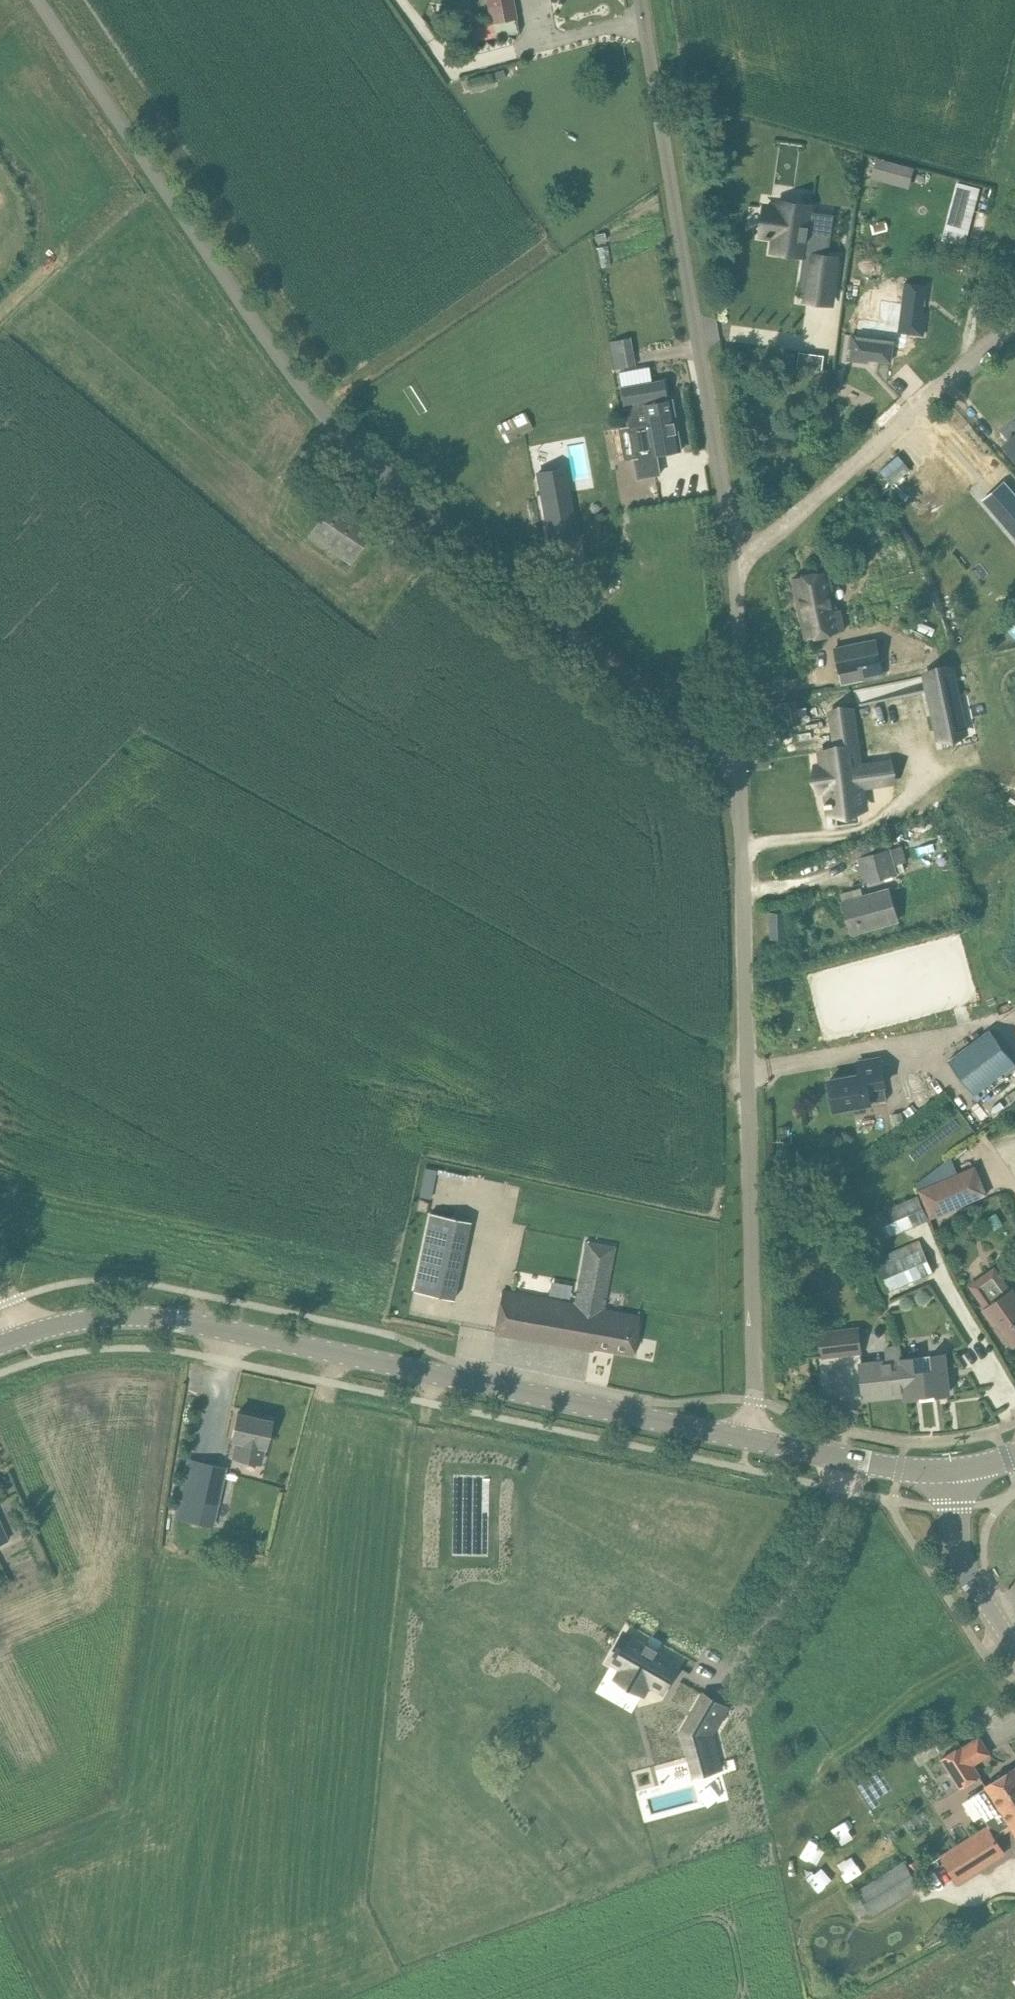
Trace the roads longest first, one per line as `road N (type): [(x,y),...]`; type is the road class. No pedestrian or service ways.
road 1 (unclassified): [(741,770),(429,522),(340,438),(33,0)]
road 2 (tertiary): [(753,1439),(184,1320),(92,1320),(26,1335)]
road 3 (unclassified): [(753,1439),(741,770)]
road 4 (unclassified): [(733,555),(640,0)]
road 5 (residential): [(733,555),(749,550),(1014,325)]
road 6 (unclassified): [(741,770),(733,555)]
road 7 (track): [(974,360),(974,315),(1014,153)]
road 8 (tertiary): [(954,1473),(753,1439)]
road 9 (tertiary): [(1014,1649),(965,1572),(954,1473)]

